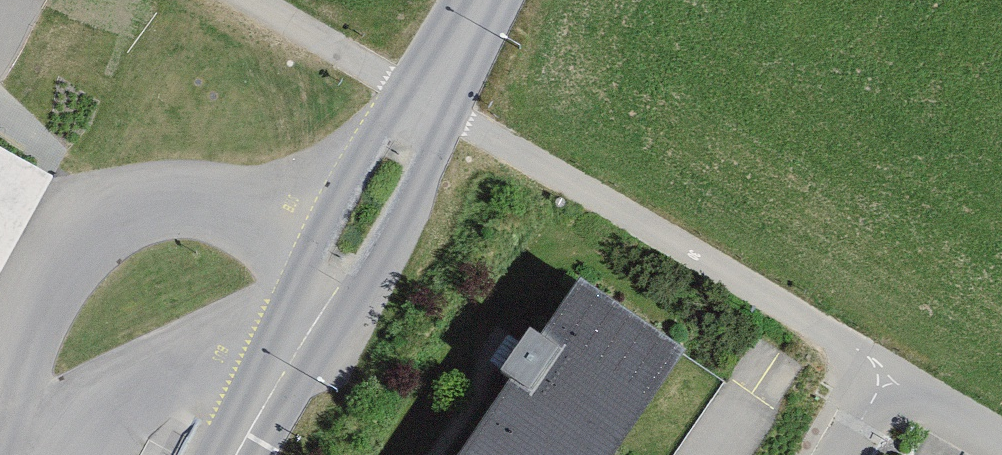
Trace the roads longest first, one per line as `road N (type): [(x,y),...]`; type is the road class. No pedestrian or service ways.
road 1 (residential): [(429,102),(893,384)]
road 2 (primary): [(429,102),(240,454)]
road 3 (unclassified): [(429,102),(256,0)]
road 4 (residential): [(893,384),(1001,448)]

